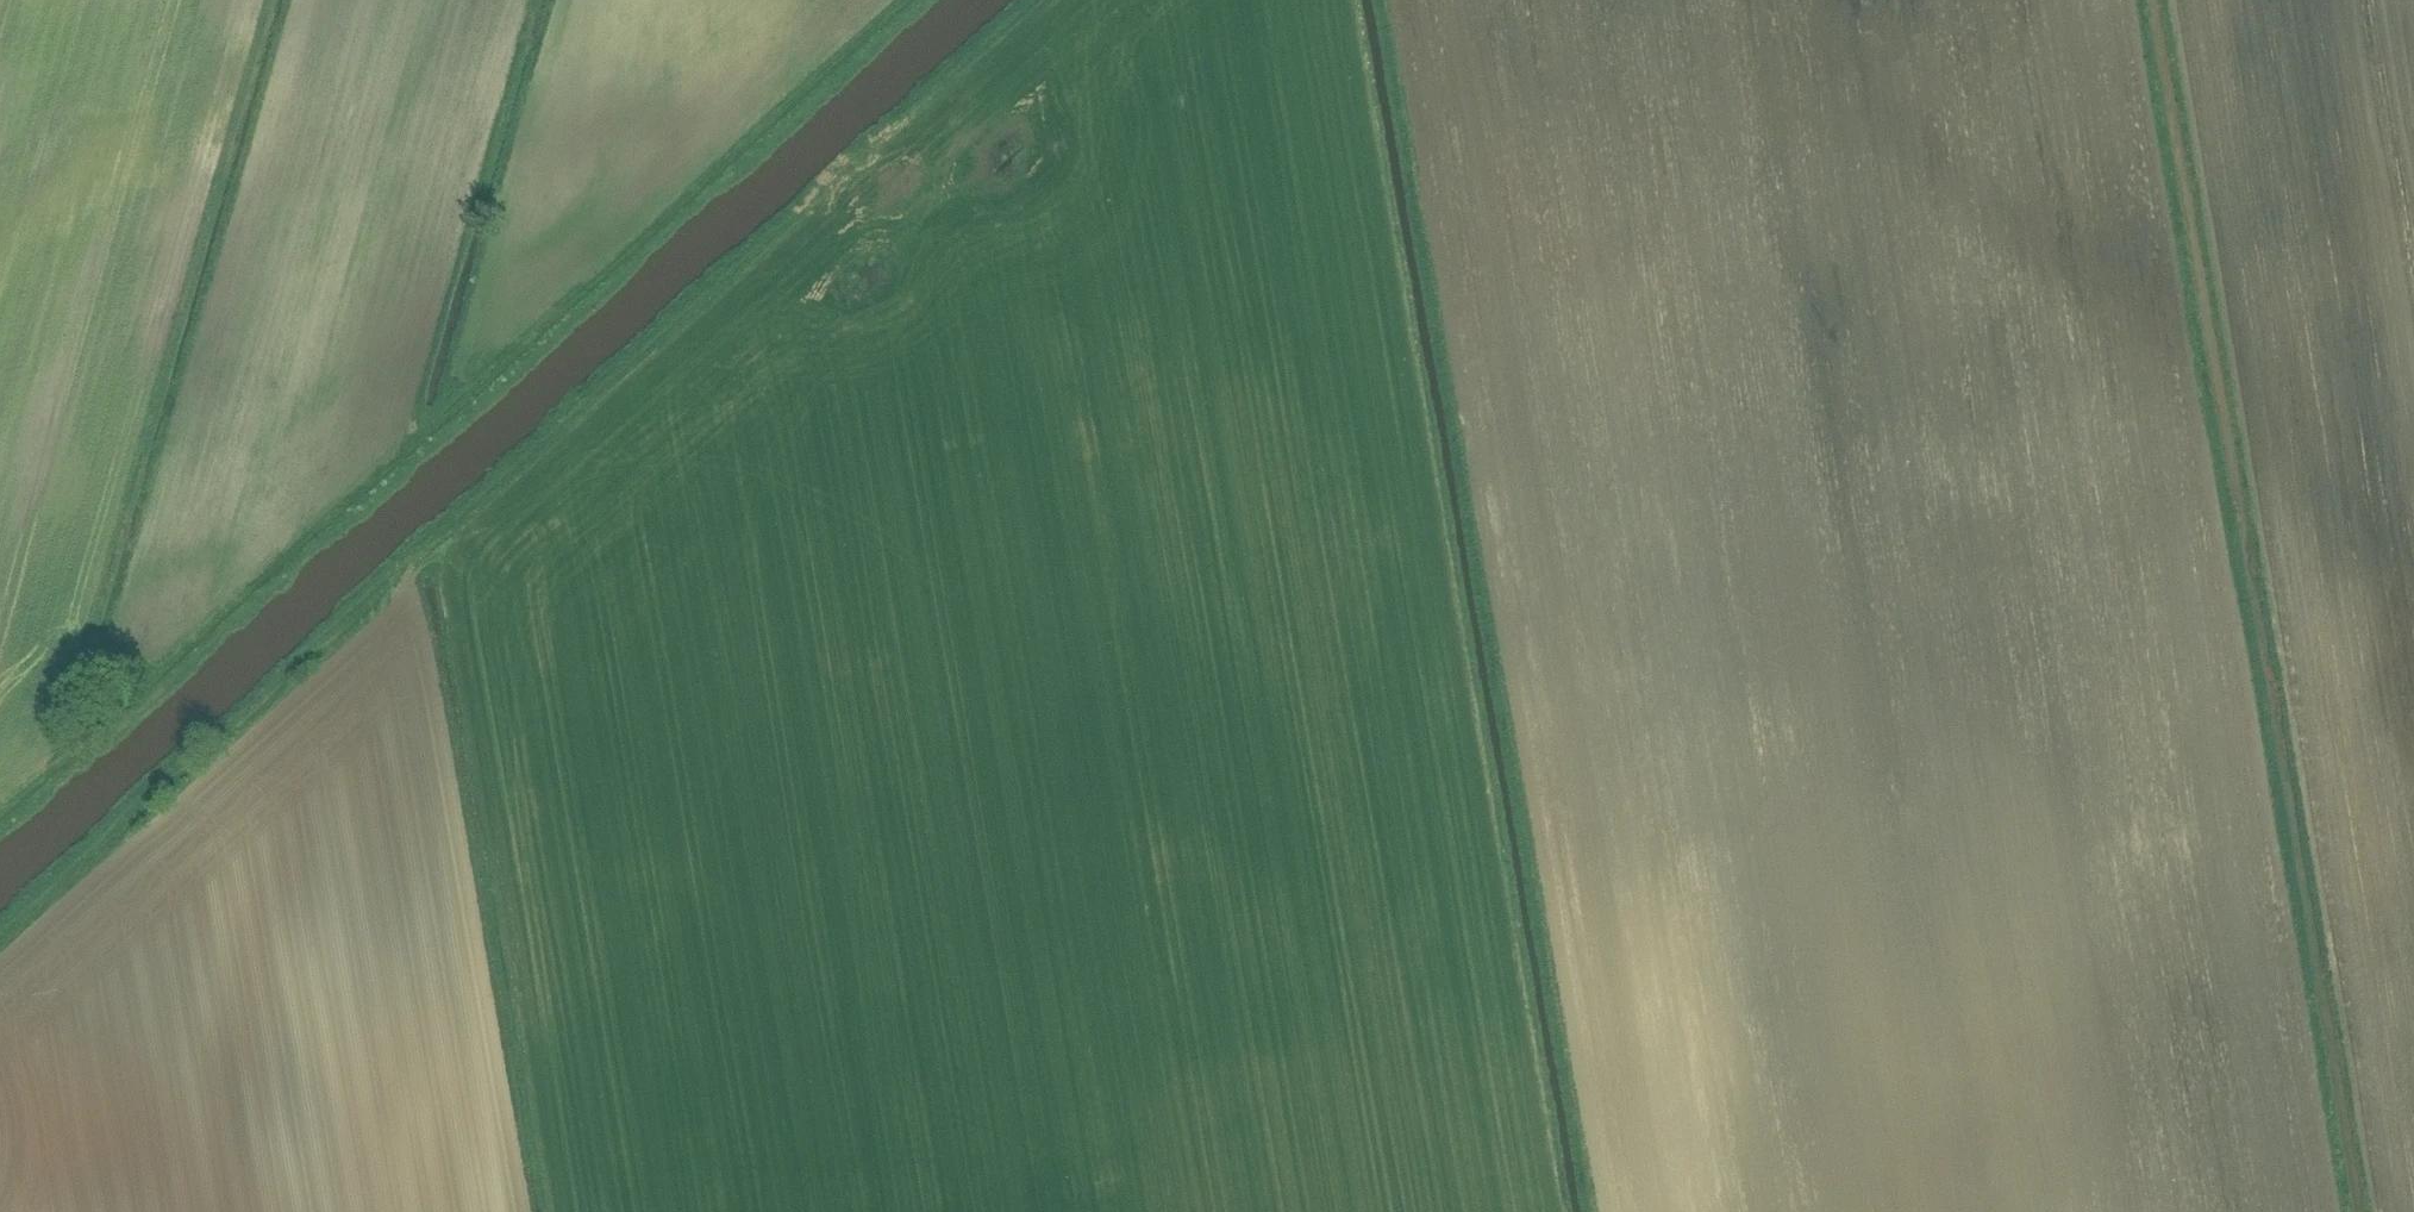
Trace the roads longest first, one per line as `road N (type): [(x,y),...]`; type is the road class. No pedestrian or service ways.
road 1 (track): [(922,0),(469,412),(312,544),(0,838)]

